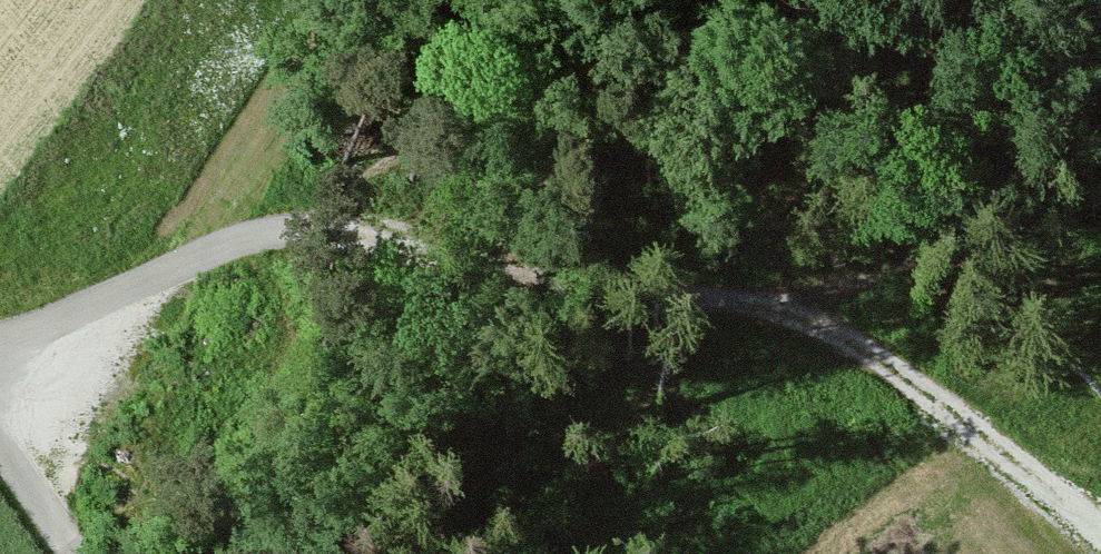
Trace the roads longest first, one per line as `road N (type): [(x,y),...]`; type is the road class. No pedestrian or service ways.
road 1 (track): [(0,349),(193,256),(270,235),(341,235),(557,265),(809,317)]
road 2 (track): [(809,317),(1100,528)]
road 3 (track): [(809,317),(1100,187)]
road 4 (track): [(0,434),(81,553)]

